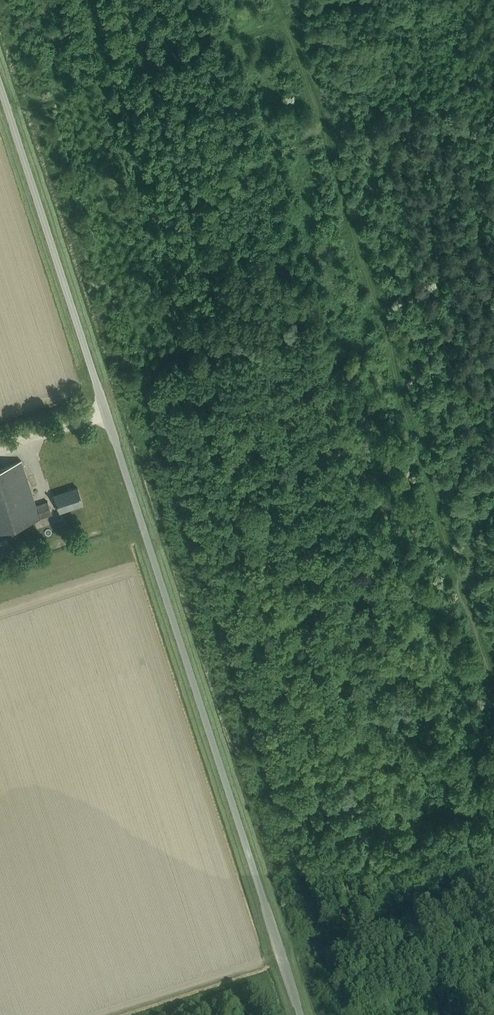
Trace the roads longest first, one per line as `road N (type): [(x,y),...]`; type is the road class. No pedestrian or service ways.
road 1 (unclassified): [(300,1014),(0,88)]
road 2 (track): [(459,579),(277,0)]
road 3 (track): [(8,112),(345,0)]
road 4 (track): [(279,952),(493,883)]
road 5 (track): [(276,1014),(260,983),(153,1014)]

